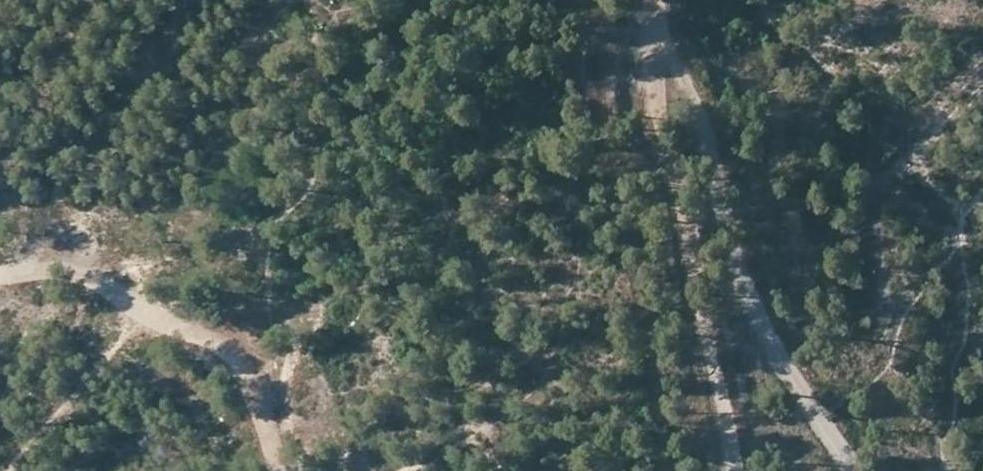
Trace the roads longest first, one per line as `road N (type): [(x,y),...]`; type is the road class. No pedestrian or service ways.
road 1 (track): [(855,470),(753,312),(692,92),(656,23)]
road 2 (track): [(656,0),(653,99),(687,221),(735,470)]
road 3 (track): [(276,470),(251,386),(234,358),(84,274),(0,276)]

